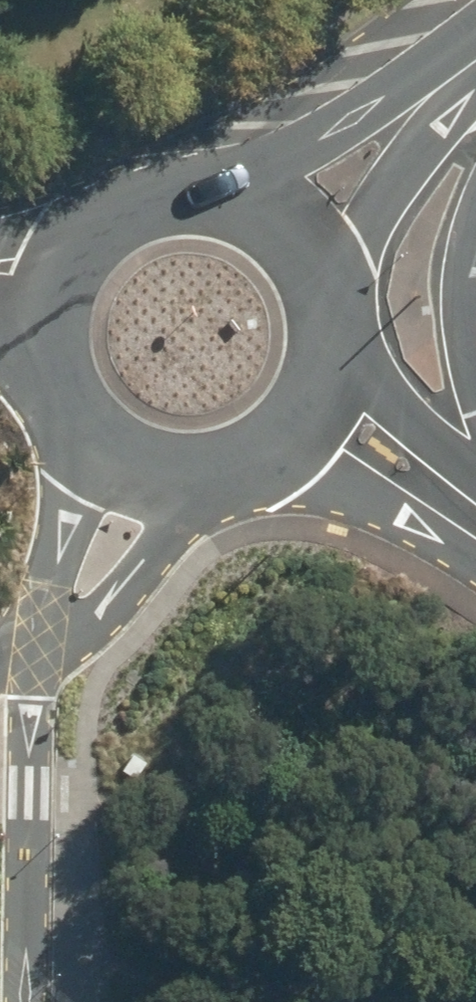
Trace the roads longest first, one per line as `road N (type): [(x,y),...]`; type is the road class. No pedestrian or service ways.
road 1 (residential): [(341,338),(447,495),(272,464)]
road 2 (residential): [(27,1001),(36,652)]
road 3 (residential): [(219,186),(337,136),(469,59)]
road 4 (residential): [(469,59),(361,227),(336,297)]
road 5 (residential): [(229,484),(154,545),(87,633),(36,652)]
road 6 (residential): [(91,456),(59,420),(39,376),(34,328),(54,259)]
road 7 (residential): [(36,652),(55,563),(91,456)]
road 8 (residential): [(54,259),(104,207),(149,188),(219,186)]
road 9 (residential): [(219,186),(291,223),(317,253),(336,297)]
road 10 (residential): [(341,338),(331,391),(307,432),(272,464)]
road 11 (residential): [(229,484),(152,485),(91,456)]

